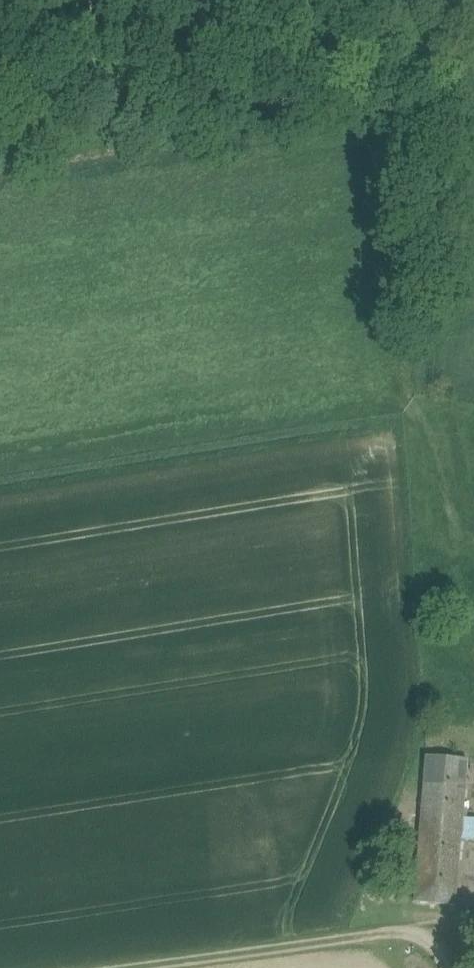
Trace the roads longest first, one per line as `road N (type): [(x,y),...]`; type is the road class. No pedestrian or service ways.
road 1 (track): [(128,967),(406,932),(430,946),(439,967)]

